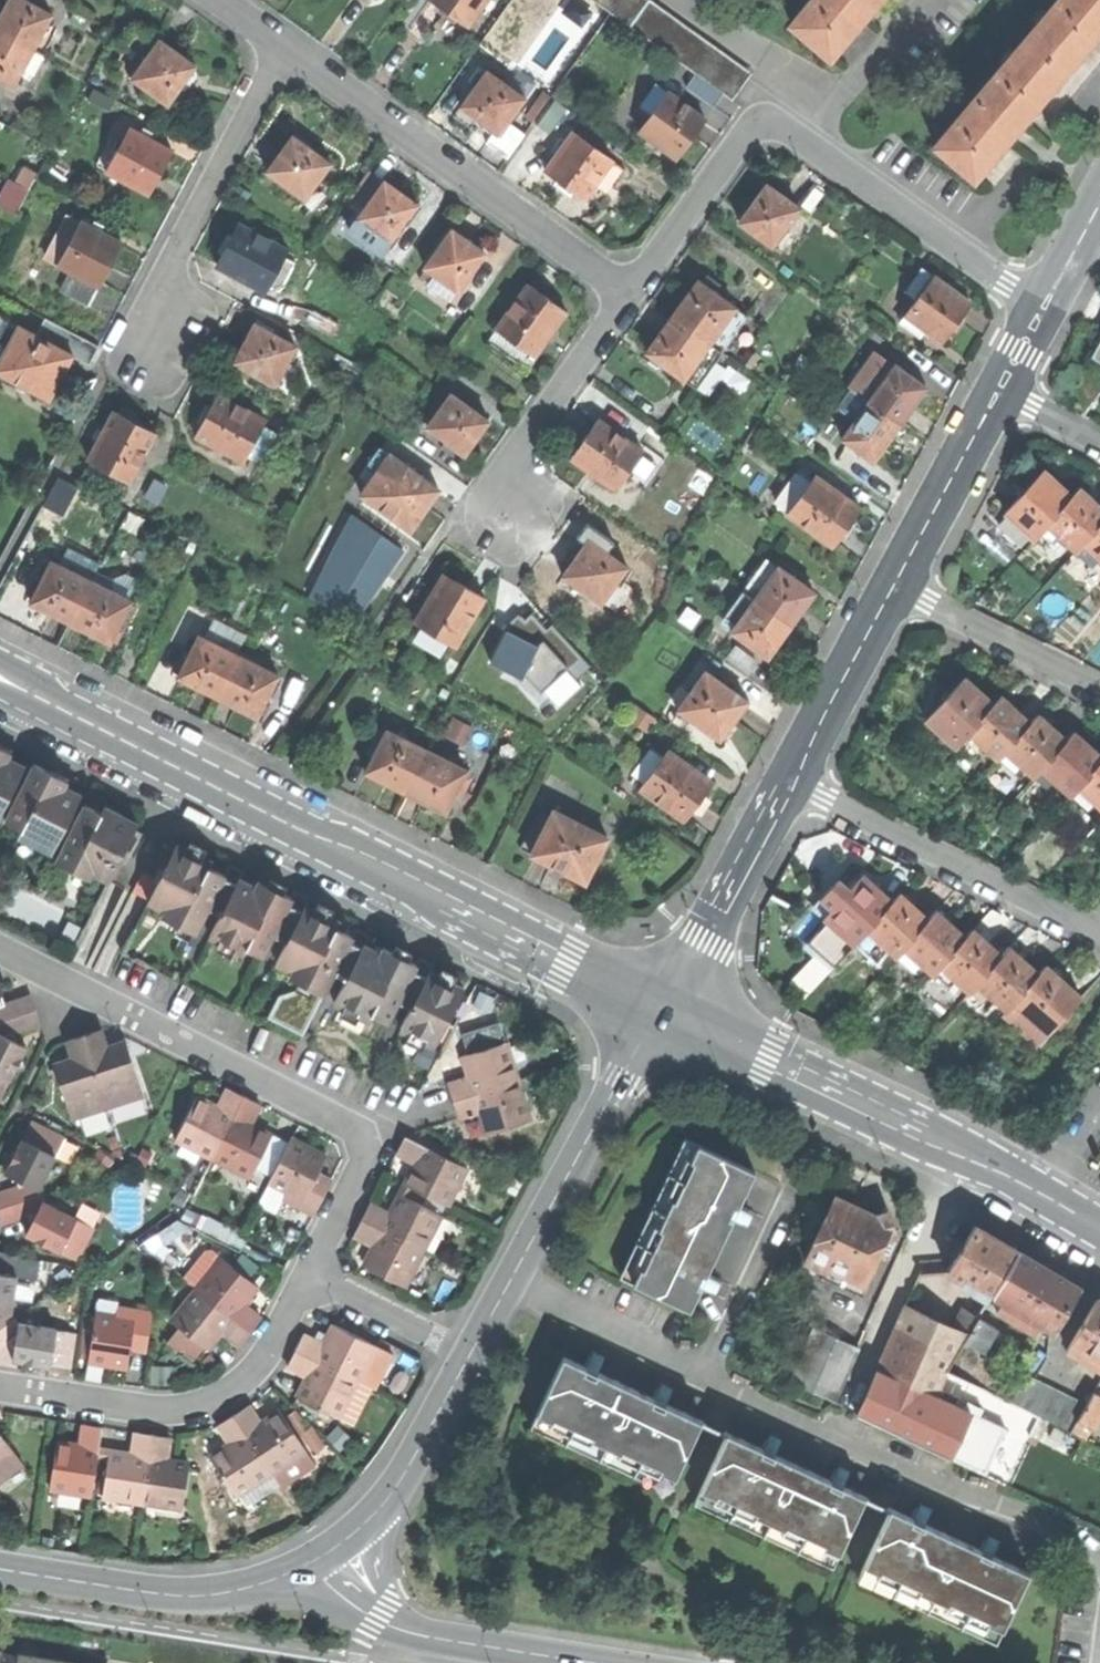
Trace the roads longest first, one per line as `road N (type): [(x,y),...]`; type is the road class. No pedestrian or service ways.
road 1 (secondary): [(0,680),(664,1010)]
road 2 (residential): [(0,946),(346,1121),(364,1157),(308,1276)]
road 3 (residential): [(1043,308),(775,124),(736,145),(631,293)]
road 4 (secondary): [(664,1010),(1018,1177),(1099,1225)]
road 5 (residential): [(714,1382),(924,1479),(1068,1529),(1099,1559)]
road 6 (residential): [(283,49),(631,293)]
road 7 (residential): [(0,1386),(147,1410),(194,1407),(256,1368),(308,1276)]
road 8 (residential): [(793,780),(1099,929)]
road 9 (tertiary): [(0,1568),(186,1596),(236,1591),(308,1564)]
road 10 (tertiary): [(598,1662),(401,1628),(356,1607),(308,1564)]
road 11 (residential): [(283,49),(138,327)]
road 12 (tertiary): [(513,1278),(664,1010)]
road 13 (tertiary): [(308,1564),(362,1527),(396,1490),(470,1356)]
road 14 (residential): [(793,780),(664,1010)]
road 15 (residential): [(631,293),(516,449),(504,508)]
road 16 (residential): [(892,587),(1099,687)]
road 17 (residential): [(1000,387),(892,587)]
road 18 (residential): [(513,1278),(714,1382)]
road 19 (residential): [(892,587),(793,780)]
road 20 (residential): [(796,1193),(714,1382)]
road 21 (residential): [(308,1276),(470,1356)]

